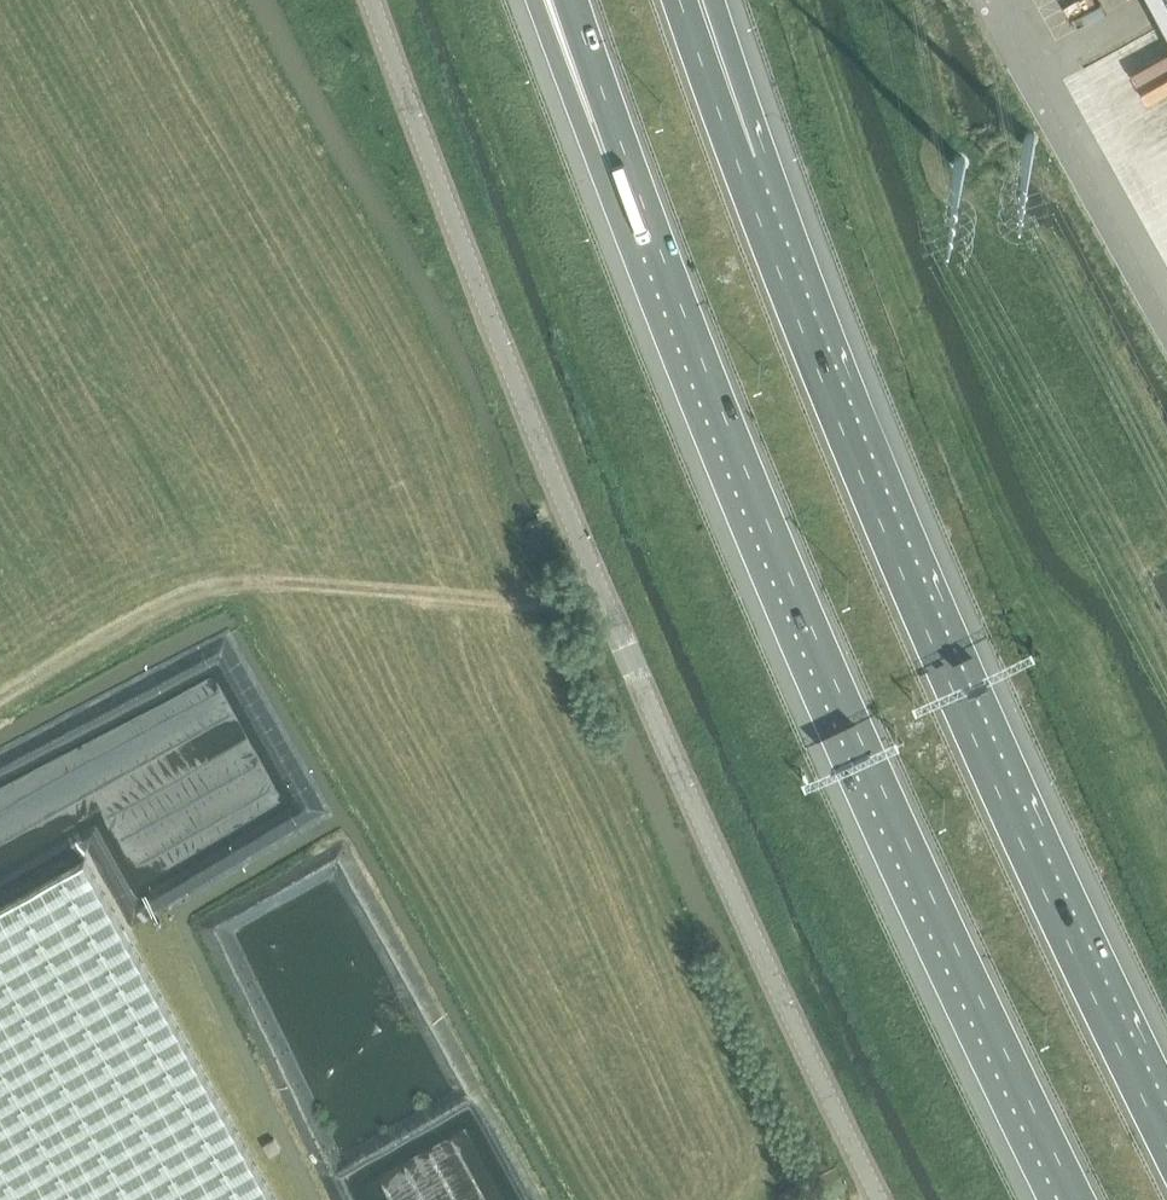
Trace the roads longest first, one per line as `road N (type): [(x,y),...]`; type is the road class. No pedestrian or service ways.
road 1 (tertiary): [(880,1199),(604,595),(368,0)]
road 2 (motorway): [(1166,1138),(1026,849),(744,171)]
road 3 (motorway): [(656,241),(911,850),(1080,1199)]
road 4 (track): [(0,703),(180,594),(226,581),(500,605),(604,595)]
road 5 (motorway): [(539,0),(581,125),(656,241)]
road 6 (motorway): [(575,0),(656,241)]
road 7 (motorway): [(744,171),(685,0)]
road 8 (motorway): [(744,171),(709,0)]

